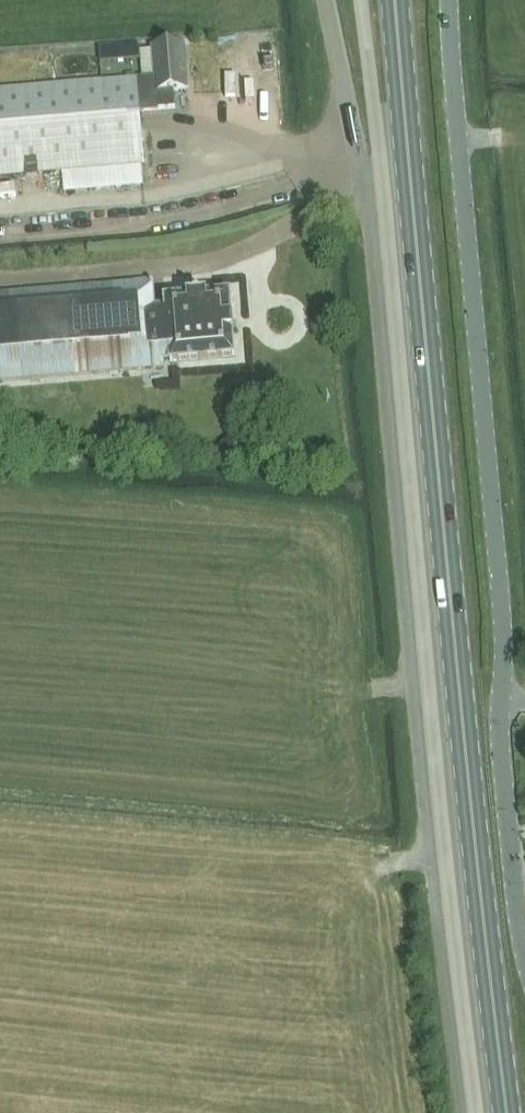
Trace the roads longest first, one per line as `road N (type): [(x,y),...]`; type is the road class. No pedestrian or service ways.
road 1 (unclassified): [(326,0),(371,227),(461,1112)]
road 2 (primary): [(506,1112),(395,0)]
road 3 (unclassified): [(524,957),(501,761),(502,612),(451,0)]

